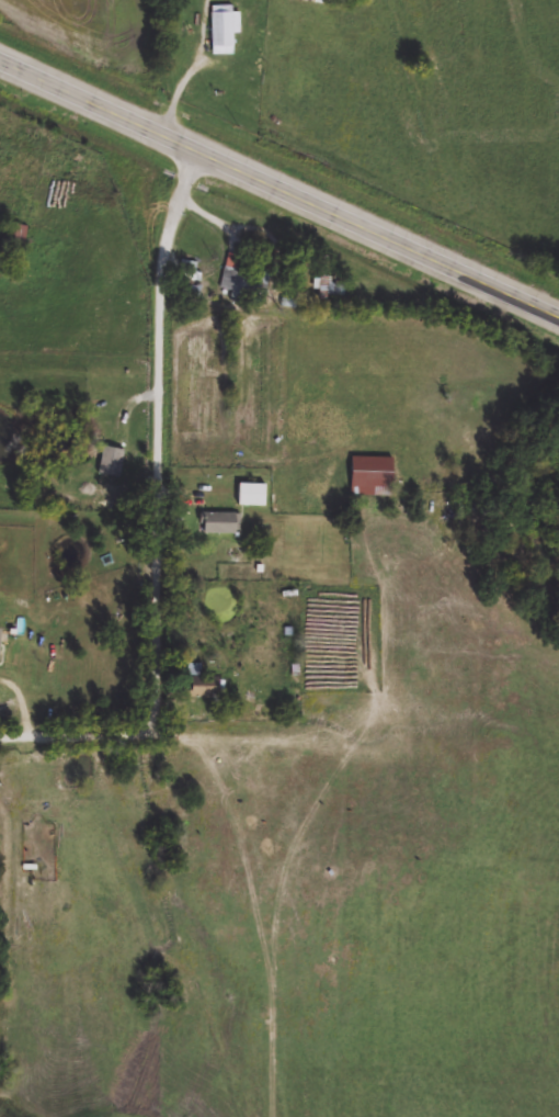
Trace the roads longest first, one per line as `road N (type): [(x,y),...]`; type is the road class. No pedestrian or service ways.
road 1 (residential): [(0,733),(115,732),(142,726),(150,712),(159,665),(159,281),(194,154)]
road 2 (primary): [(558,317),(0,64)]
road 3 (residential): [(147,719),(233,753),(306,737)]

